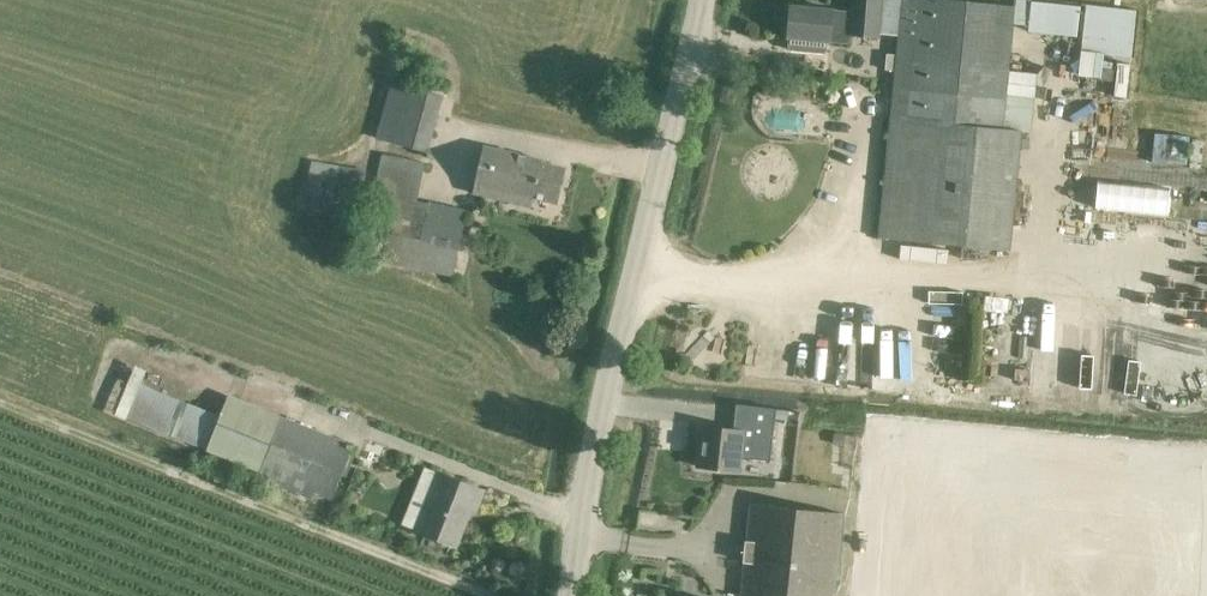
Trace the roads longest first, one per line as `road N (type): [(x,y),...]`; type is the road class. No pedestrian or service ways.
road 1 (unclassified): [(572,595),(603,401),(702,0)]

